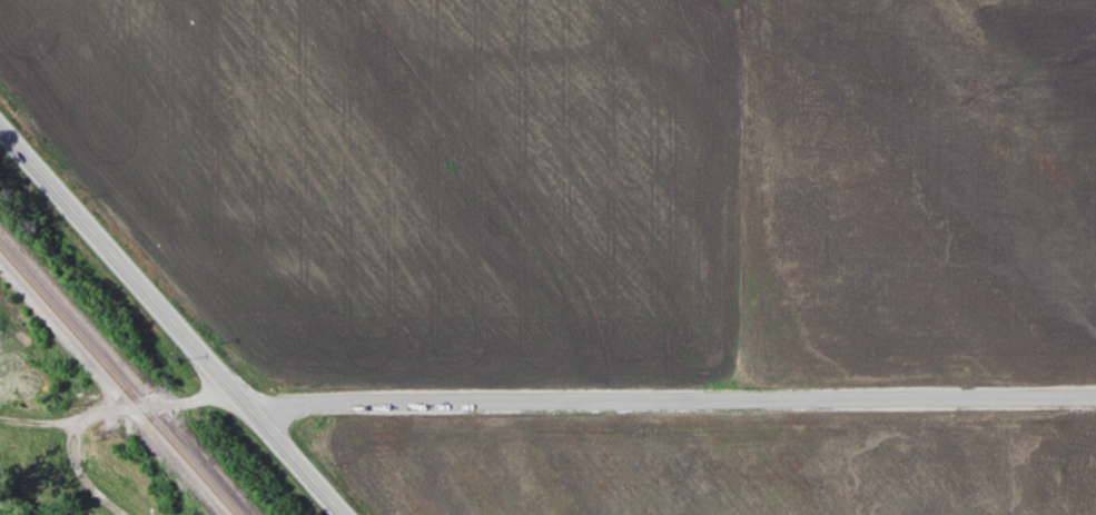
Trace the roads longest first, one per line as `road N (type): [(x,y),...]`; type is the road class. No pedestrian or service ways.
road 1 (residential): [(1095,403),(249,407)]
road 2 (secondary): [(341,514),(0,128)]
road 3 (track): [(121,514),(76,466),(77,430),(112,413),(237,395)]

